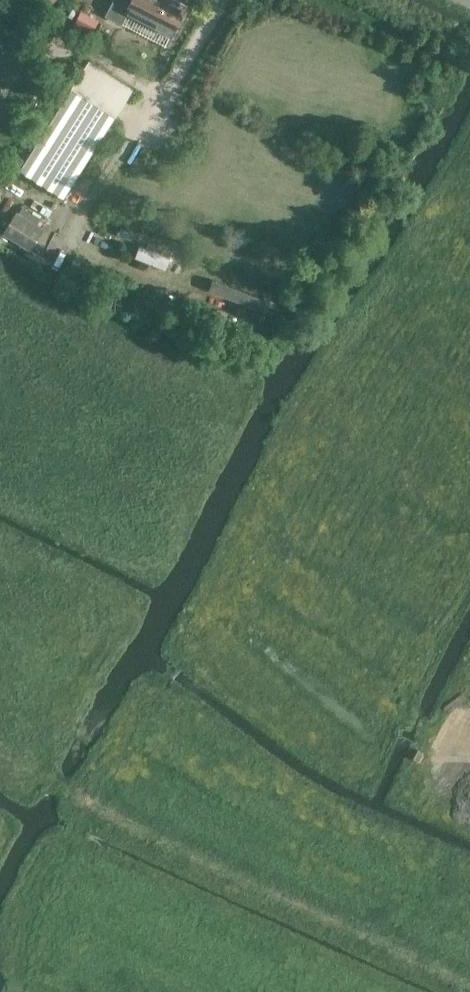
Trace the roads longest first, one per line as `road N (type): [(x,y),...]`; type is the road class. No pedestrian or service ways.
road 1 (track): [(284,856),(129,788),(87,796),(18,991)]

